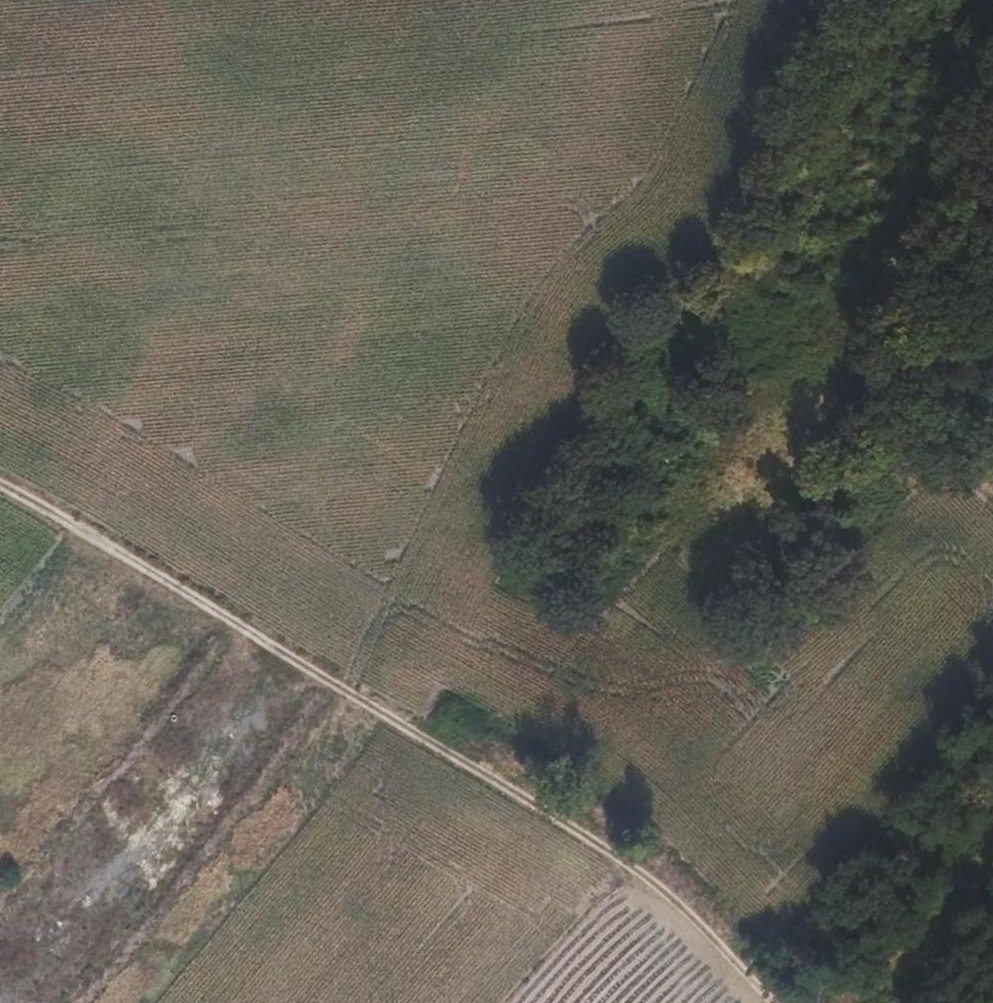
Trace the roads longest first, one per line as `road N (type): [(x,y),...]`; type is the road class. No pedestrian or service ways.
road 1 (track): [(792,1002),(600,835),(0,491)]

